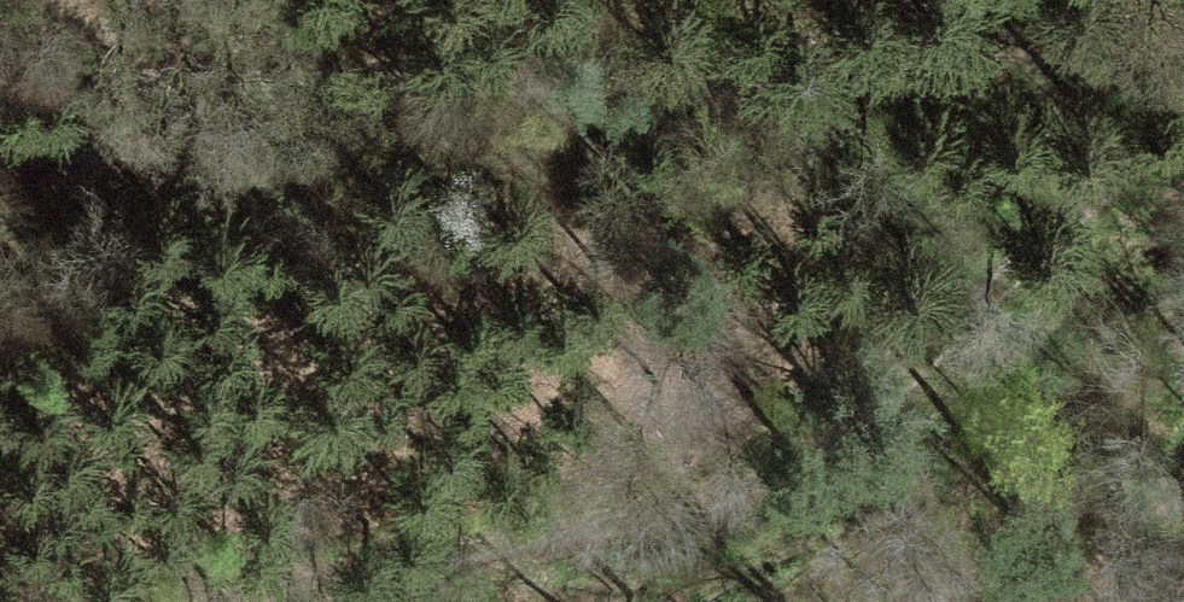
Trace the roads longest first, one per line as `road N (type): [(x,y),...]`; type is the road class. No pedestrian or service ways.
road 1 (track): [(0,111),(1183,43)]
road 2 (track): [(1183,134),(1150,154),(1040,249),(881,414),(728,509),(647,538),(351,580),(260,601)]

